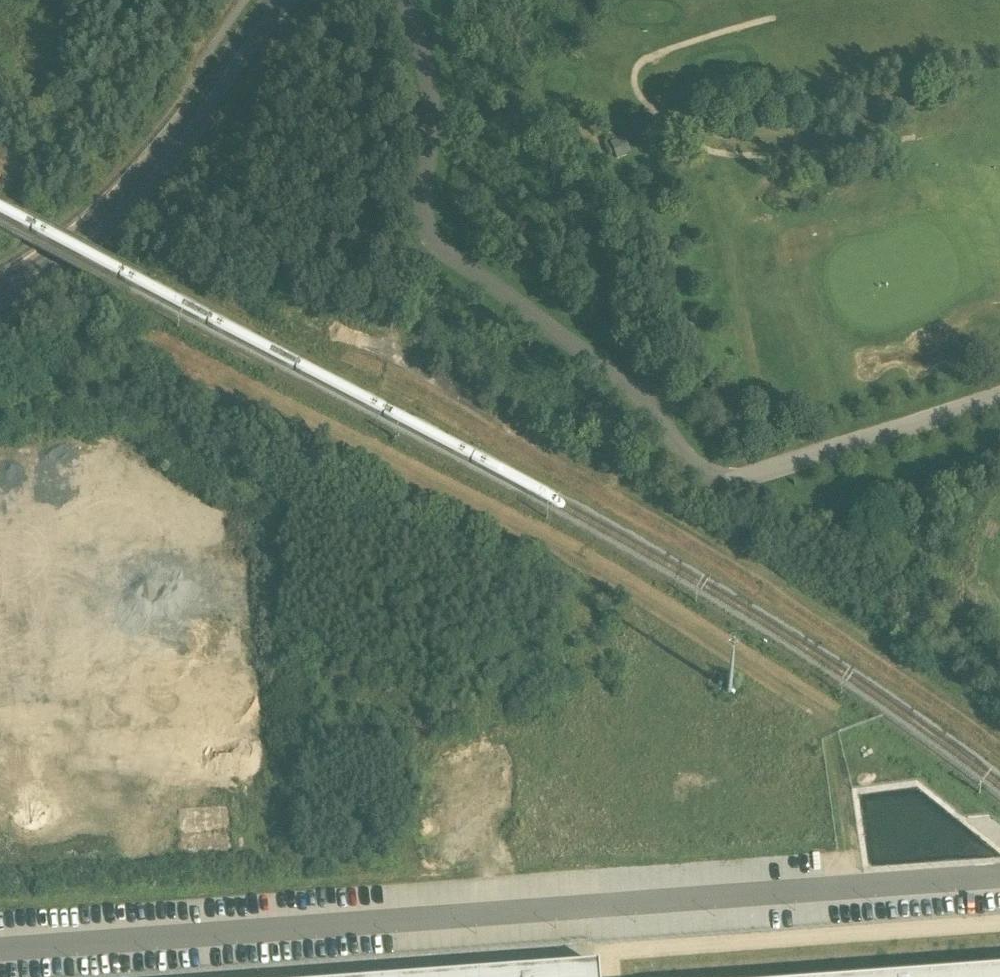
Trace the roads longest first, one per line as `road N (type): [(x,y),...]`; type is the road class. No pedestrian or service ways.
road 1 (tertiary): [(0,287),(86,234),(157,163),(279,0)]

